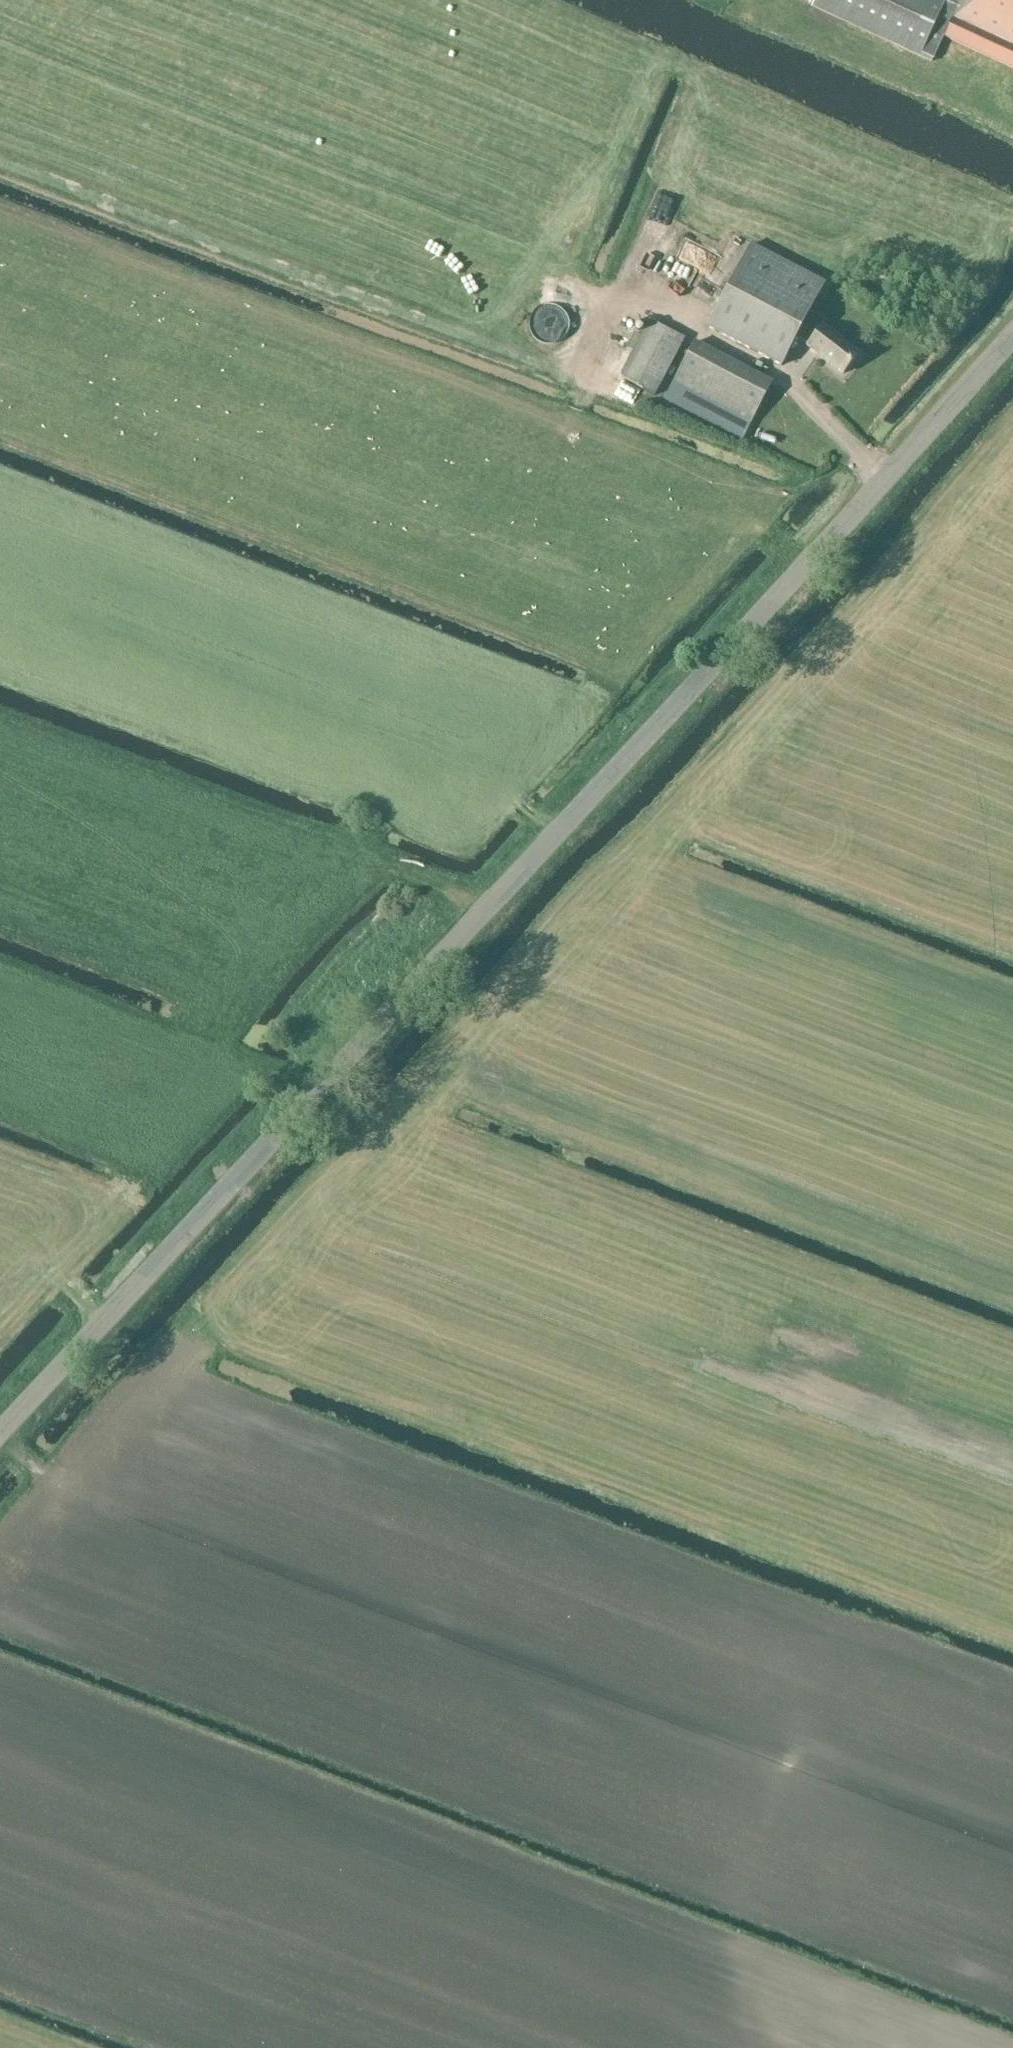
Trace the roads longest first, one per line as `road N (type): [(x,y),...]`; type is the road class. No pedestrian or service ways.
road 1 (tertiary): [(0,1424),(1012,331)]

